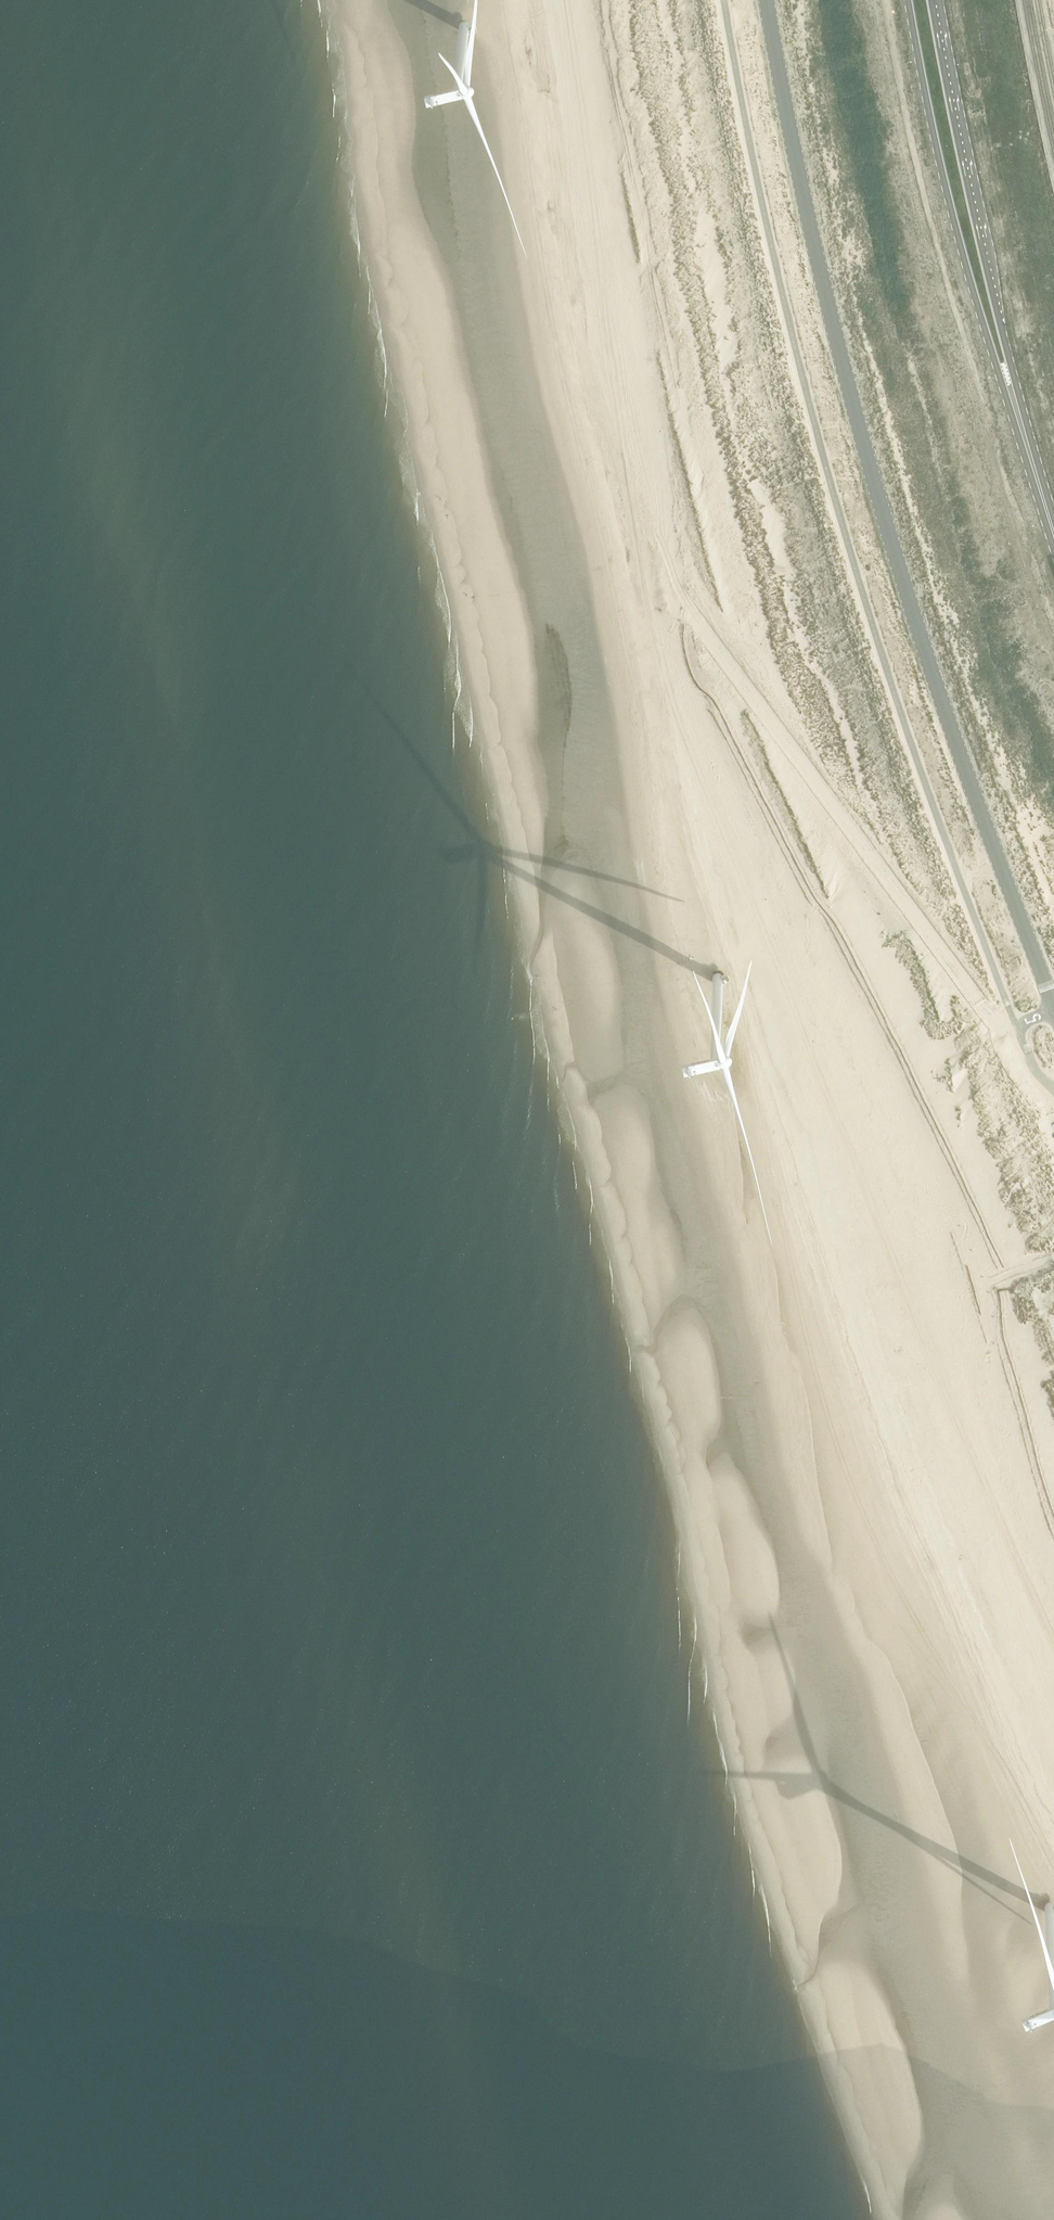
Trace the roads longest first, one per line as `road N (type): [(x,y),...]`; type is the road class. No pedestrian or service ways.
road 1 (track): [(706,633),(689,614),(662,607),(645,632),(646,661),(723,790),(806,972),(926,1300),(978,1453),(973,1457),(1053,1656)]
road 2 (secondary): [(892,0),(904,107),(947,297),(1053,655)]
road 3 (unclassified): [(764,0),(792,160),(914,628)]
road 4 (secondary): [(1053,533),(992,293),(931,0)]
road 5 (unclassified): [(914,628),(877,640),(915,697),(1005,946),(1015,1025)]
road 6 (unclassified): [(914,628),(1046,1014)]

